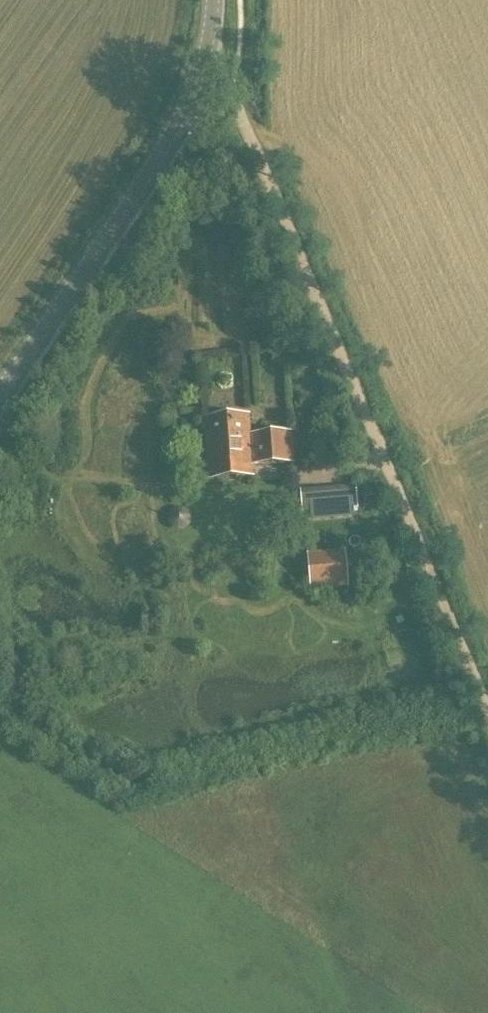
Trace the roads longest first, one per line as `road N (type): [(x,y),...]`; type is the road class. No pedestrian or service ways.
road 1 (track): [(230,95),(487,711)]
road 2 (secondary): [(0,391),(167,142),(208,54),(212,0)]

